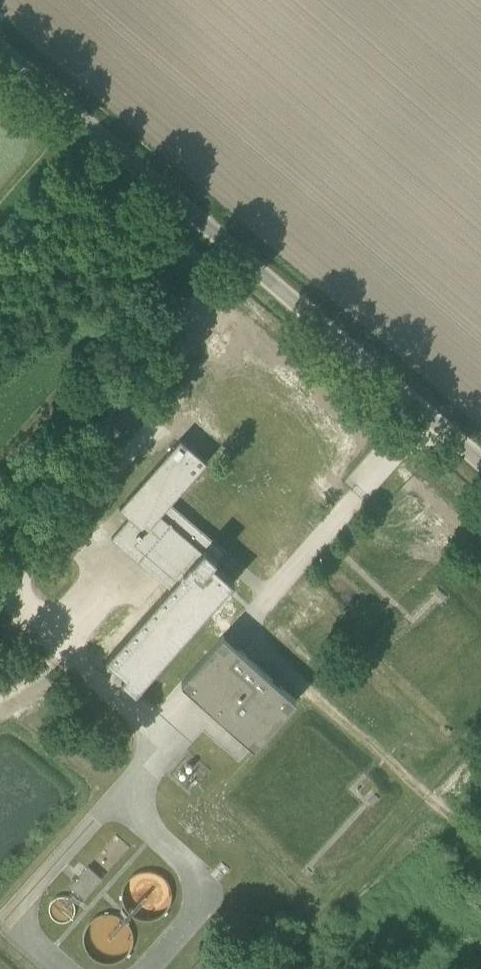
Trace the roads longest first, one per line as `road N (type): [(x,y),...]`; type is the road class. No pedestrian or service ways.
road 1 (unclassified): [(480,462),(0,49)]
road 2 (track): [(0,692),(59,665),(124,698),(141,696),(196,645),(238,623),(425,415)]
road 3 (track): [(480,830),(238,623)]

